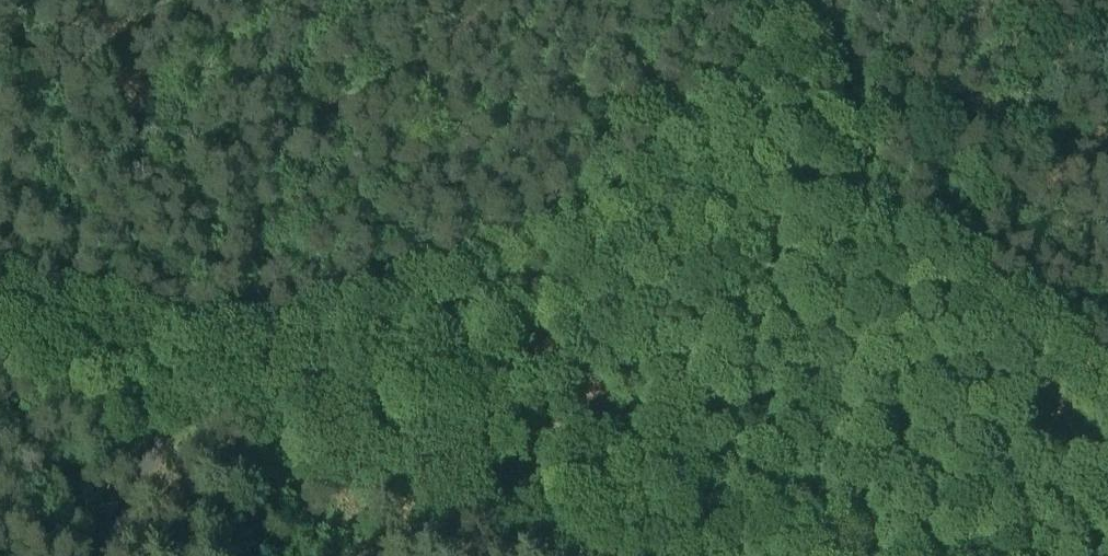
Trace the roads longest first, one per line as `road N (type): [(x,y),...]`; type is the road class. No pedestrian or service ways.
road 1 (unclassified): [(105,555),(134,476),(176,426),(215,403),(274,397),(352,408),(459,441),(767,555)]
road 2 (track): [(215,403),(199,388),(210,372),(274,325),(385,297),(603,199),(683,127),(772,0)]

